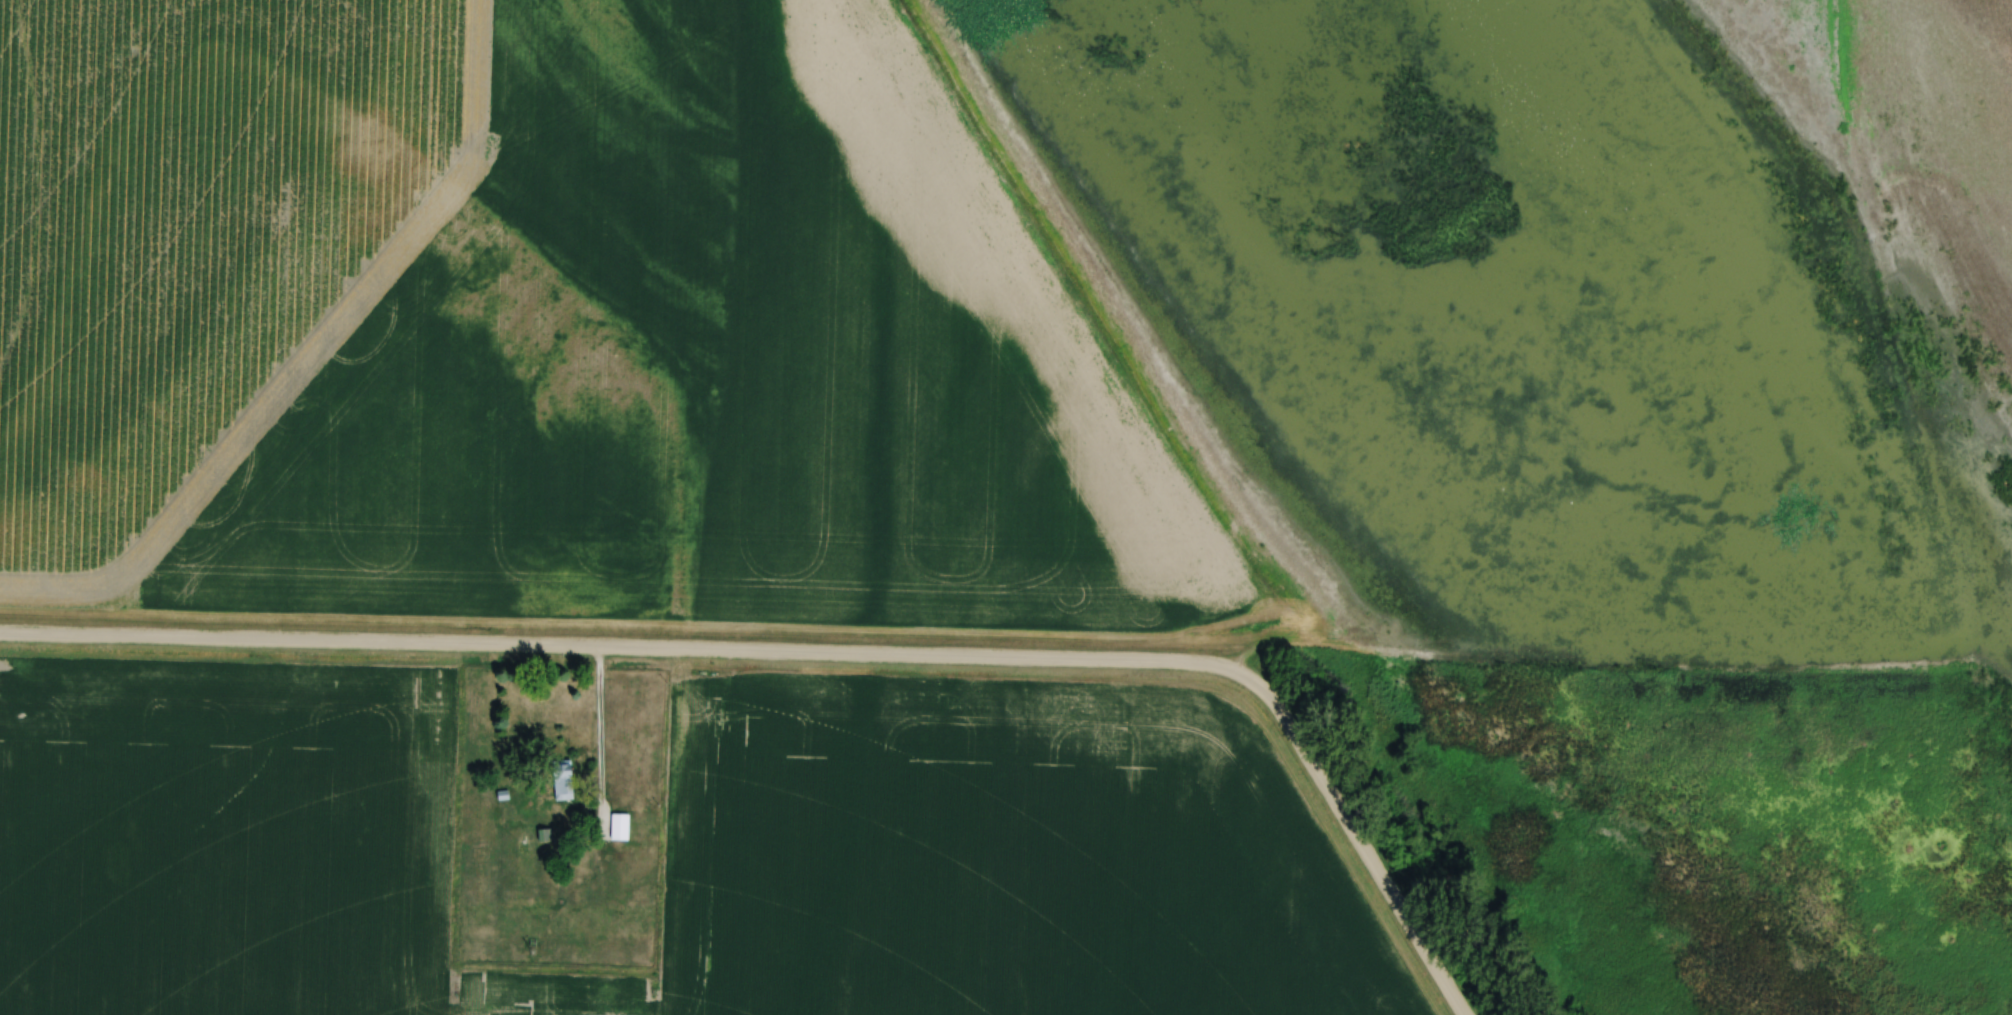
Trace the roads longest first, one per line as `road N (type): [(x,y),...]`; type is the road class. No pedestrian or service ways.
road 1 (residential): [(1463,1014),(1266,695),(1211,661),(0,630)]

